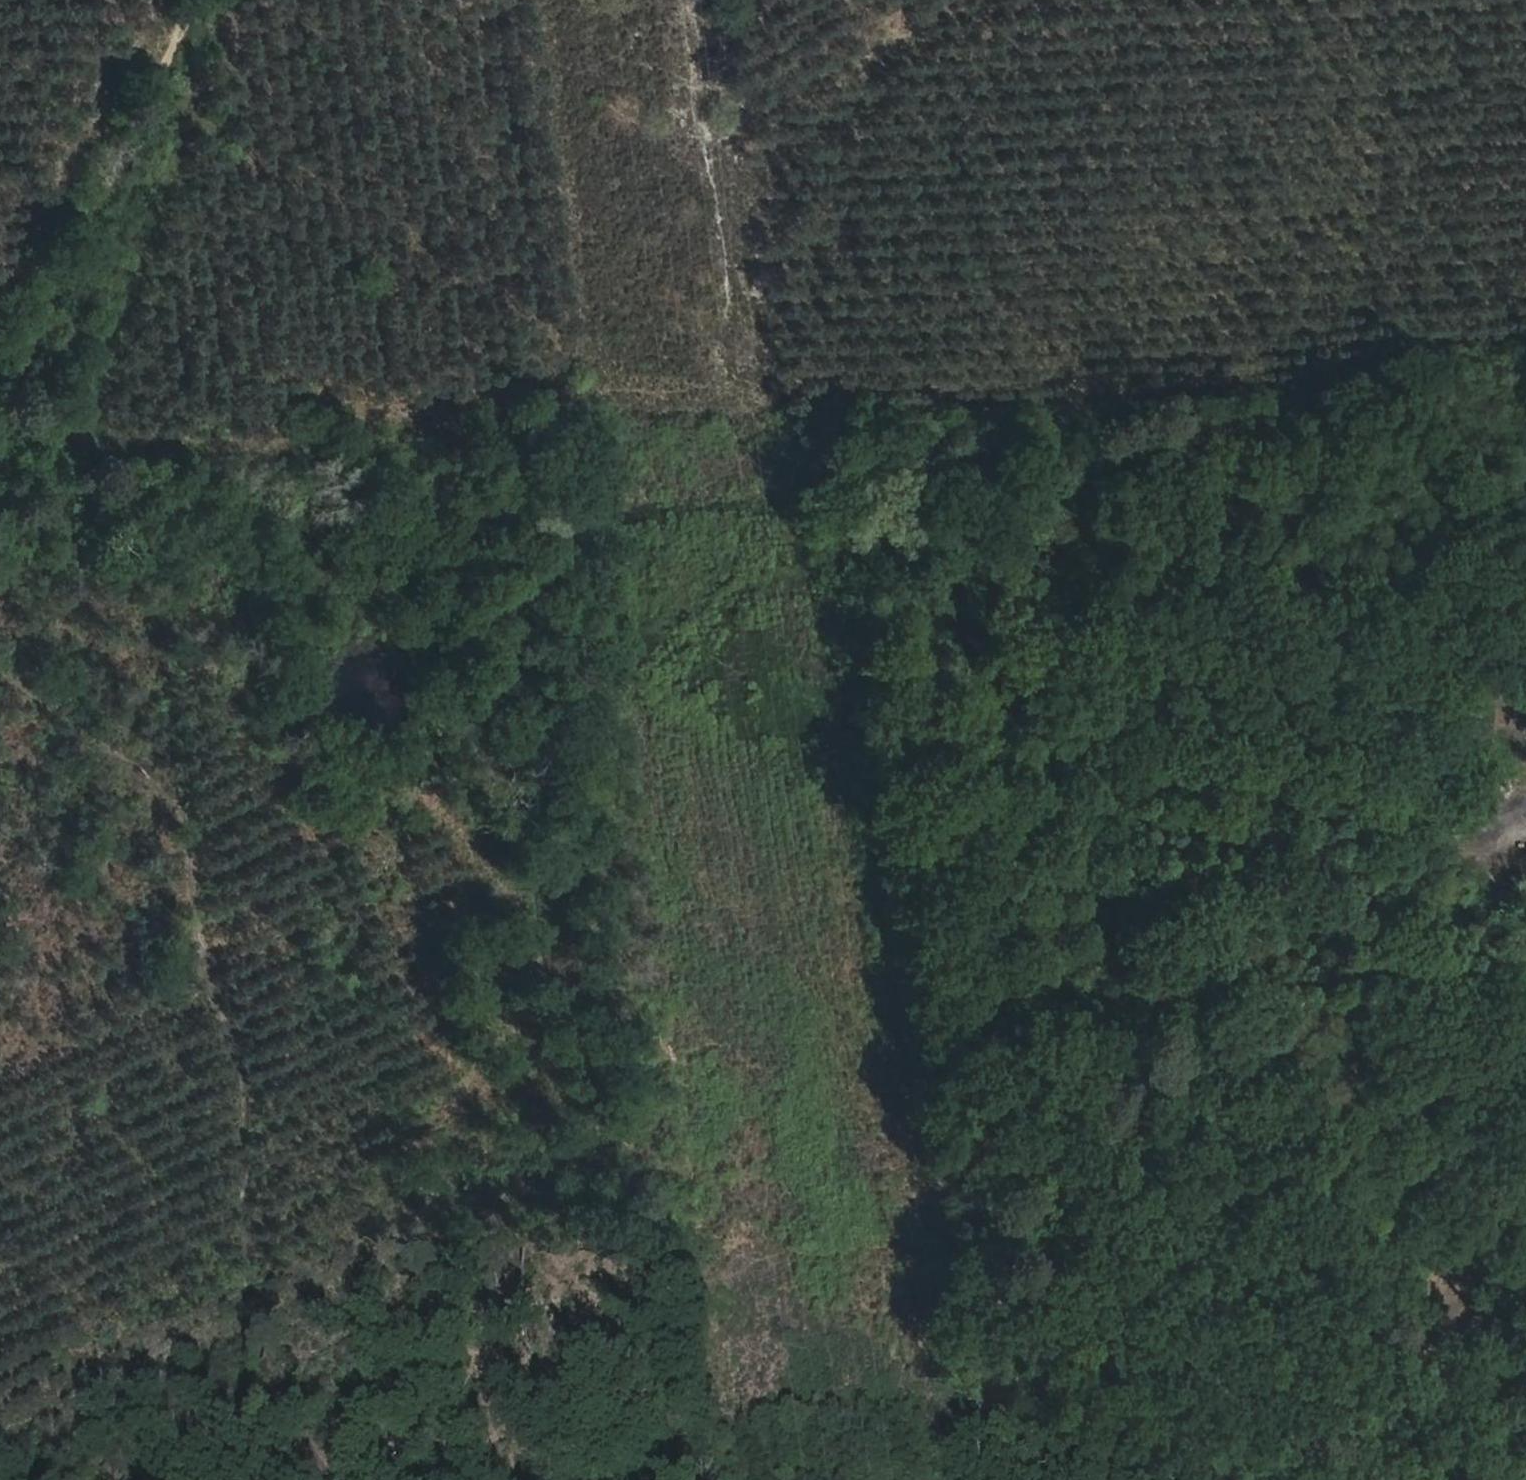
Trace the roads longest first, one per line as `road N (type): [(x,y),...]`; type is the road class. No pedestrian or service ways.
road 1 (track): [(197,0),(0,484)]

